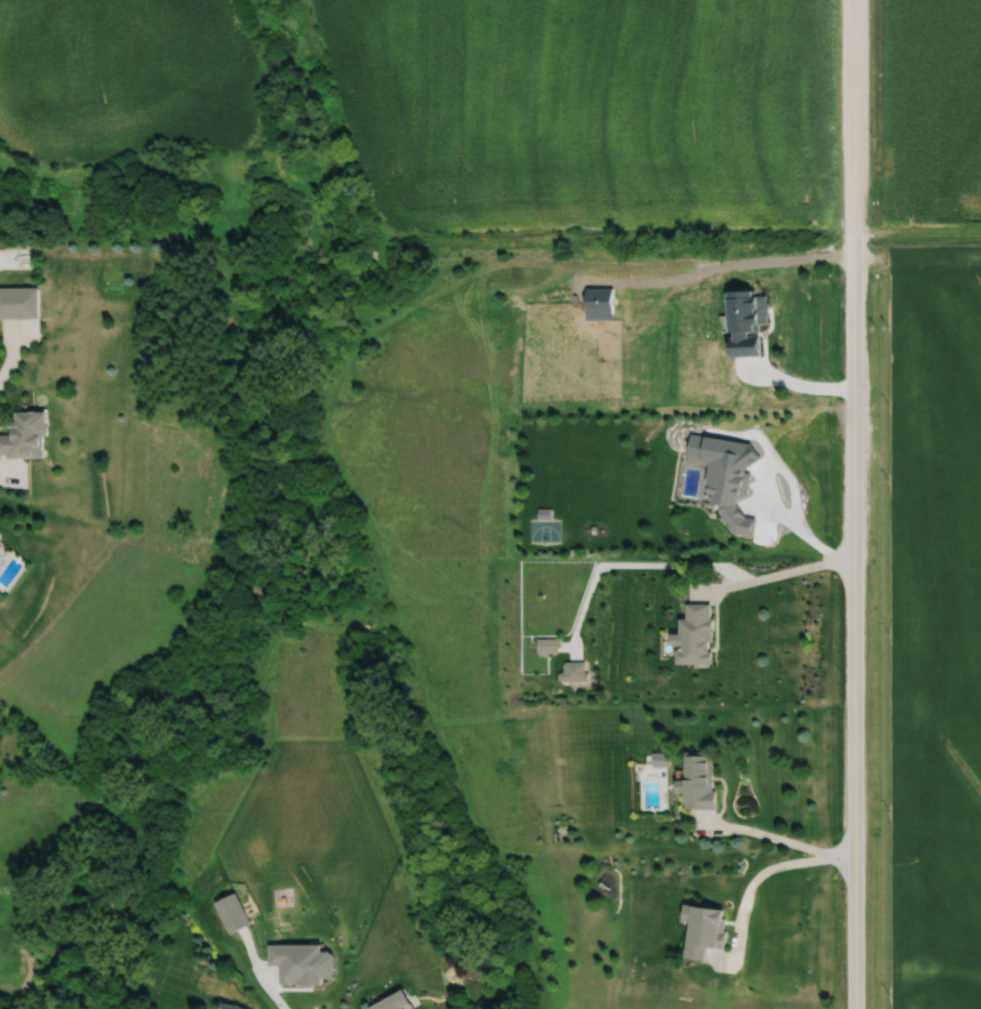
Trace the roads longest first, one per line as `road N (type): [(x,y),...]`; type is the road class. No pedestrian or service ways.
road 1 (residential): [(862,1008),(857,0)]

